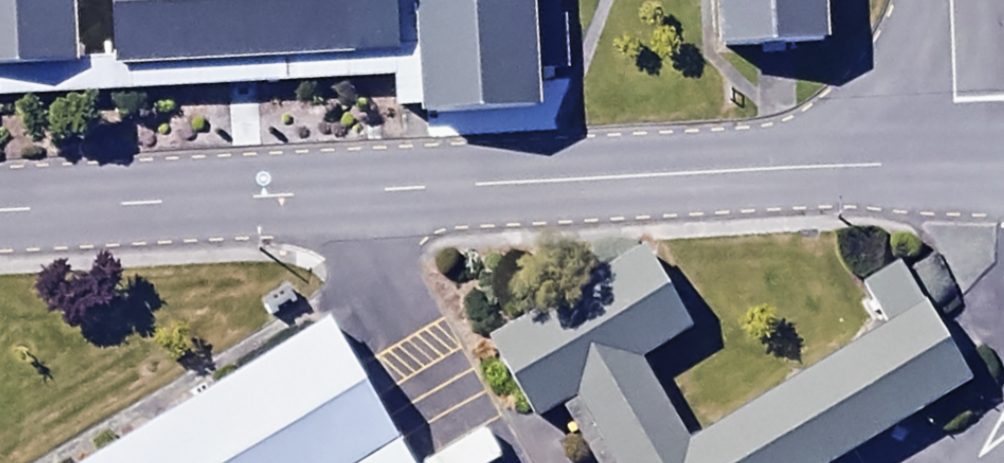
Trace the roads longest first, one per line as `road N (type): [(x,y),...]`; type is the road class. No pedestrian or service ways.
road 1 (unclassified): [(955,160),(0,211)]
road 2 (unclassified): [(955,160),(947,0)]

